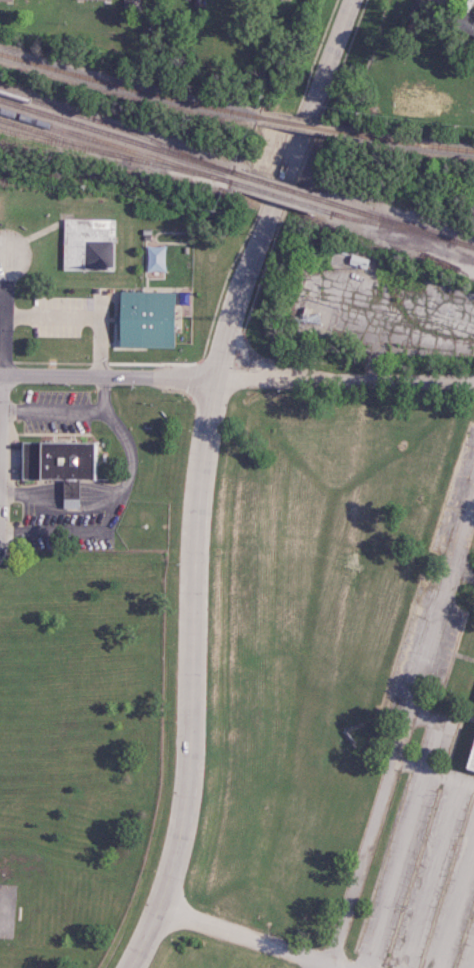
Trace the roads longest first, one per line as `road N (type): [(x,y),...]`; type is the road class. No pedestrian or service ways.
road 1 (primary): [(130,967),(159,914),(184,833),(195,533),(230,310),(351,0)]
road 2 (residential): [(324,967),(409,717),(403,689),(473,481)]
road 3 (residential): [(473,381),(216,375)]
road 4 (residential): [(216,375),(0,372)]

